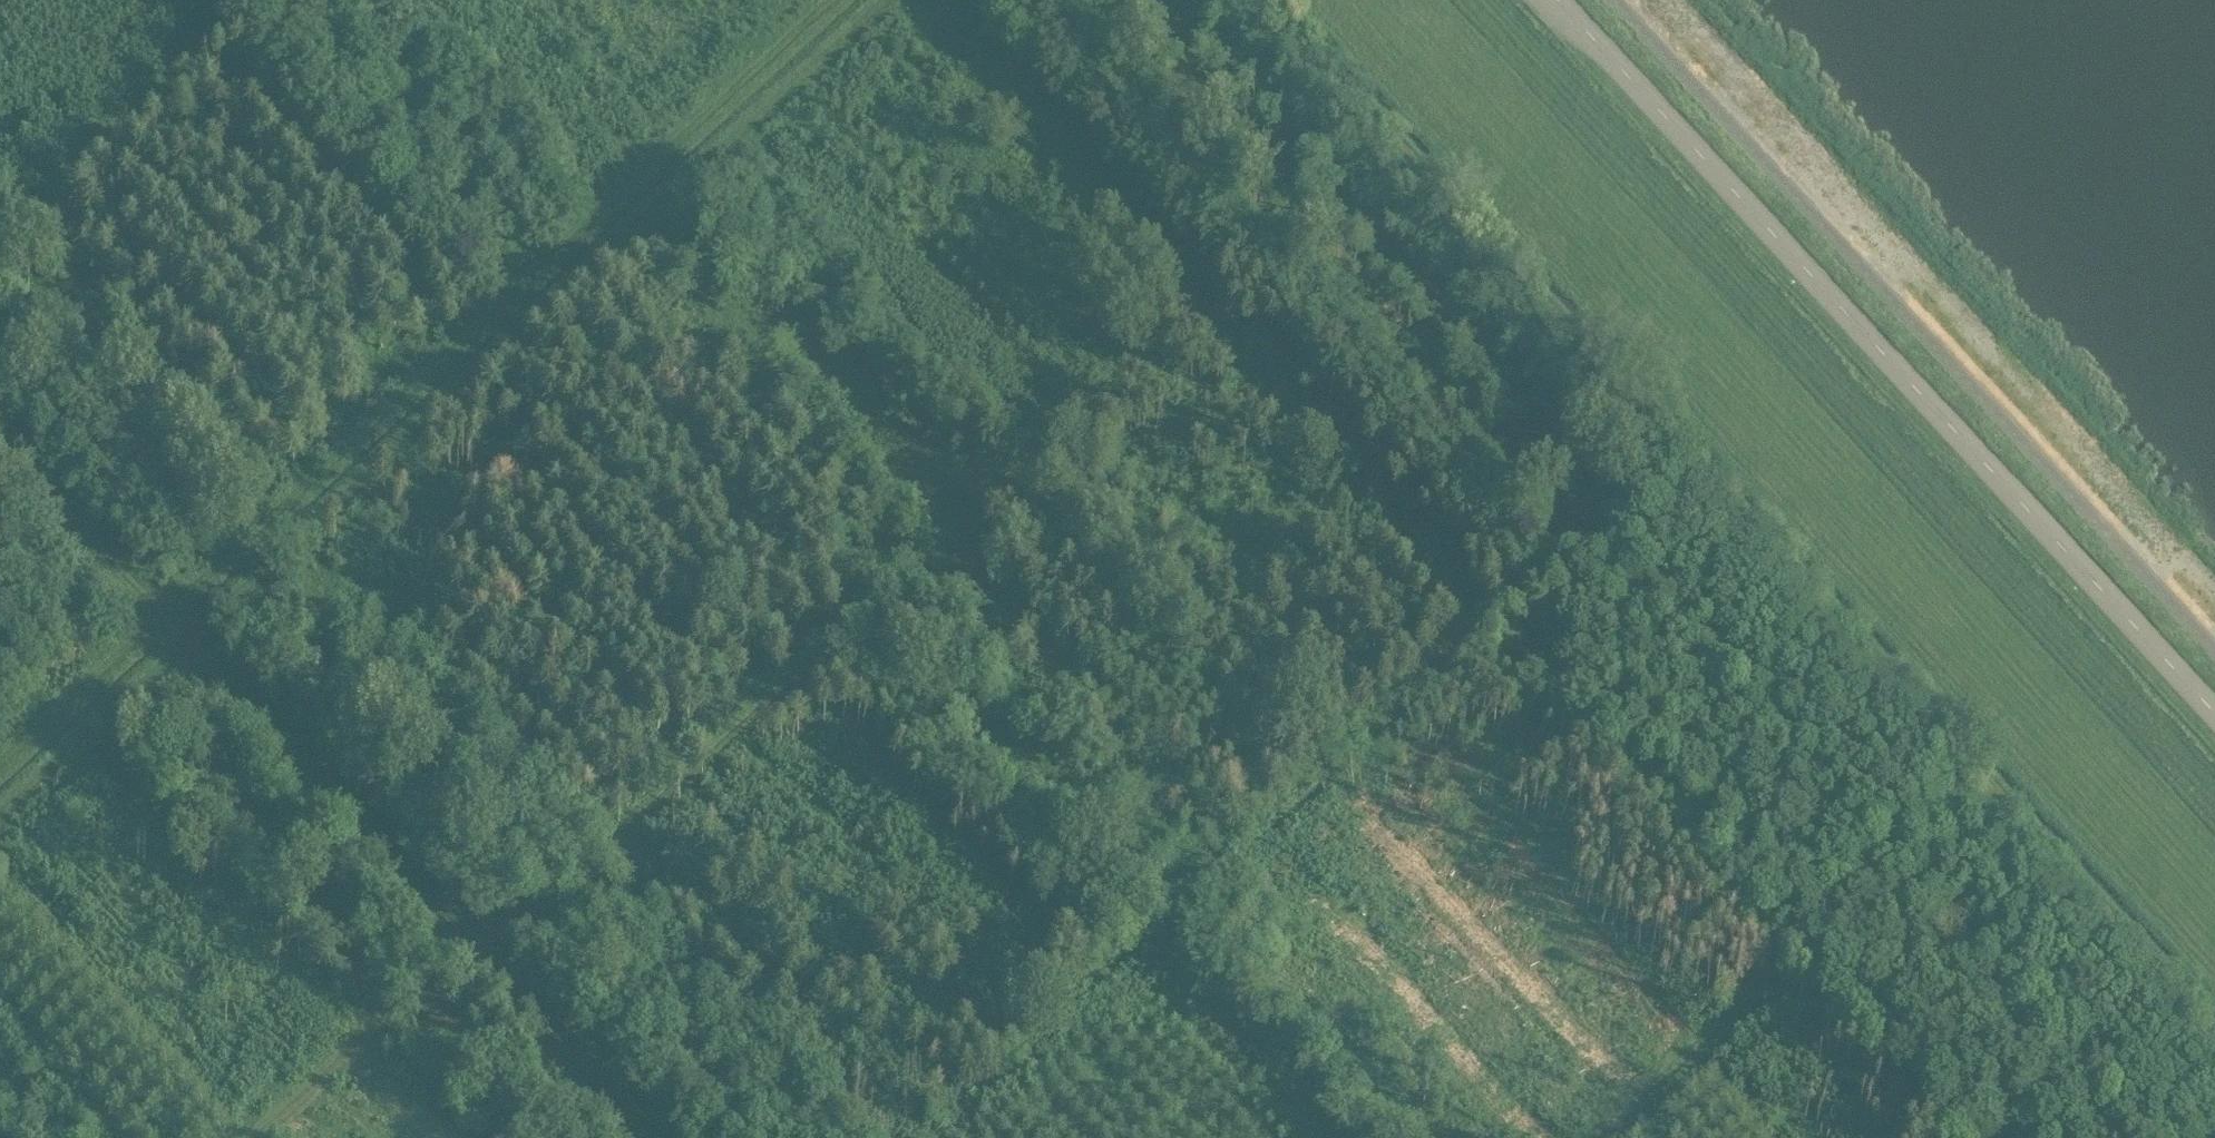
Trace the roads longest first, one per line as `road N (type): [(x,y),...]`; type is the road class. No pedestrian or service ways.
road 1 (tertiary): [(1557,0),(2214,713)]
road 2 (track): [(648,1137),(0,438)]
road 3 (track): [(1956,799),(1579,1137)]

